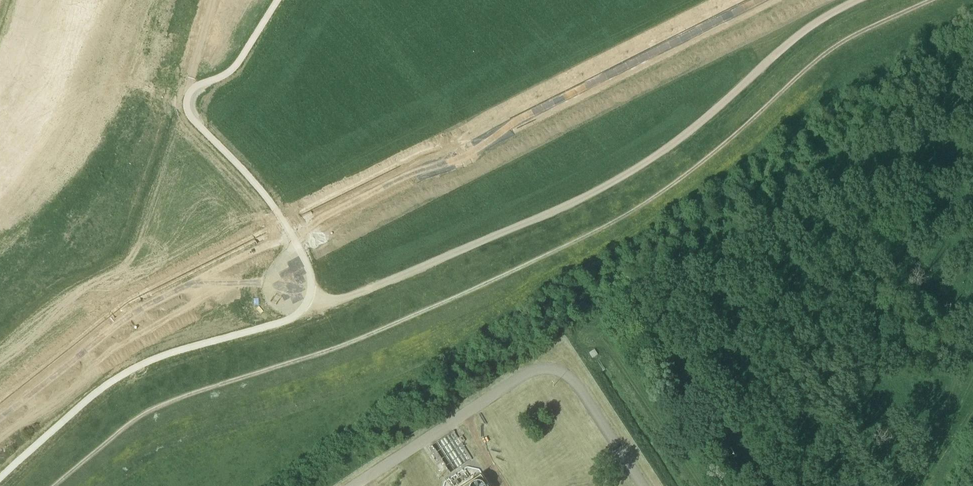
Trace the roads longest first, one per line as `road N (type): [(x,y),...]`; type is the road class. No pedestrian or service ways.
road 1 (track): [(54,485),(181,397),(376,335),(635,212),(848,35),(931,0)]
road 2 (track): [(293,319),(627,176),(857,0)]

